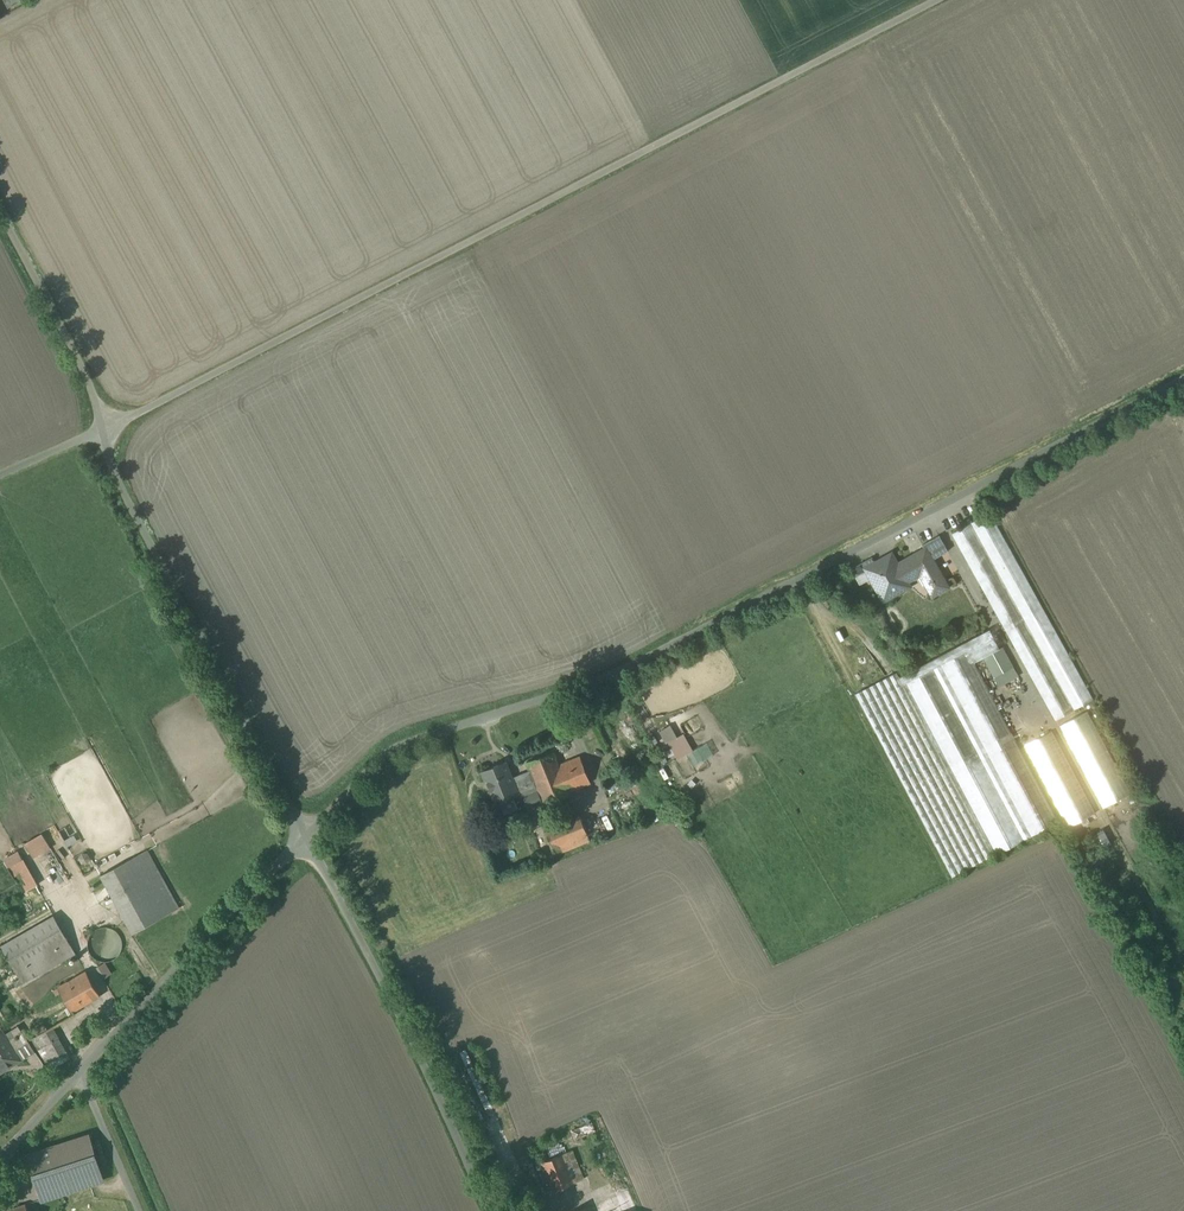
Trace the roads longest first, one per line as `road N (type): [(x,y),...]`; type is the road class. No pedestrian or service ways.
road 1 (unclassified): [(308,837),(401,748),(659,654),(1183,382)]
road 2 (unclassified): [(941,0),(108,427)]
road 3 (unclassified): [(108,427),(117,476),(308,837)]
road 4 (unclassified): [(0,1156),(308,837)]
road 5 (unclassified): [(492,1210),(308,837)]
road 6 (unclassified): [(0,216),(108,427)]
road 7 (track): [(1115,835),(1183,961)]

